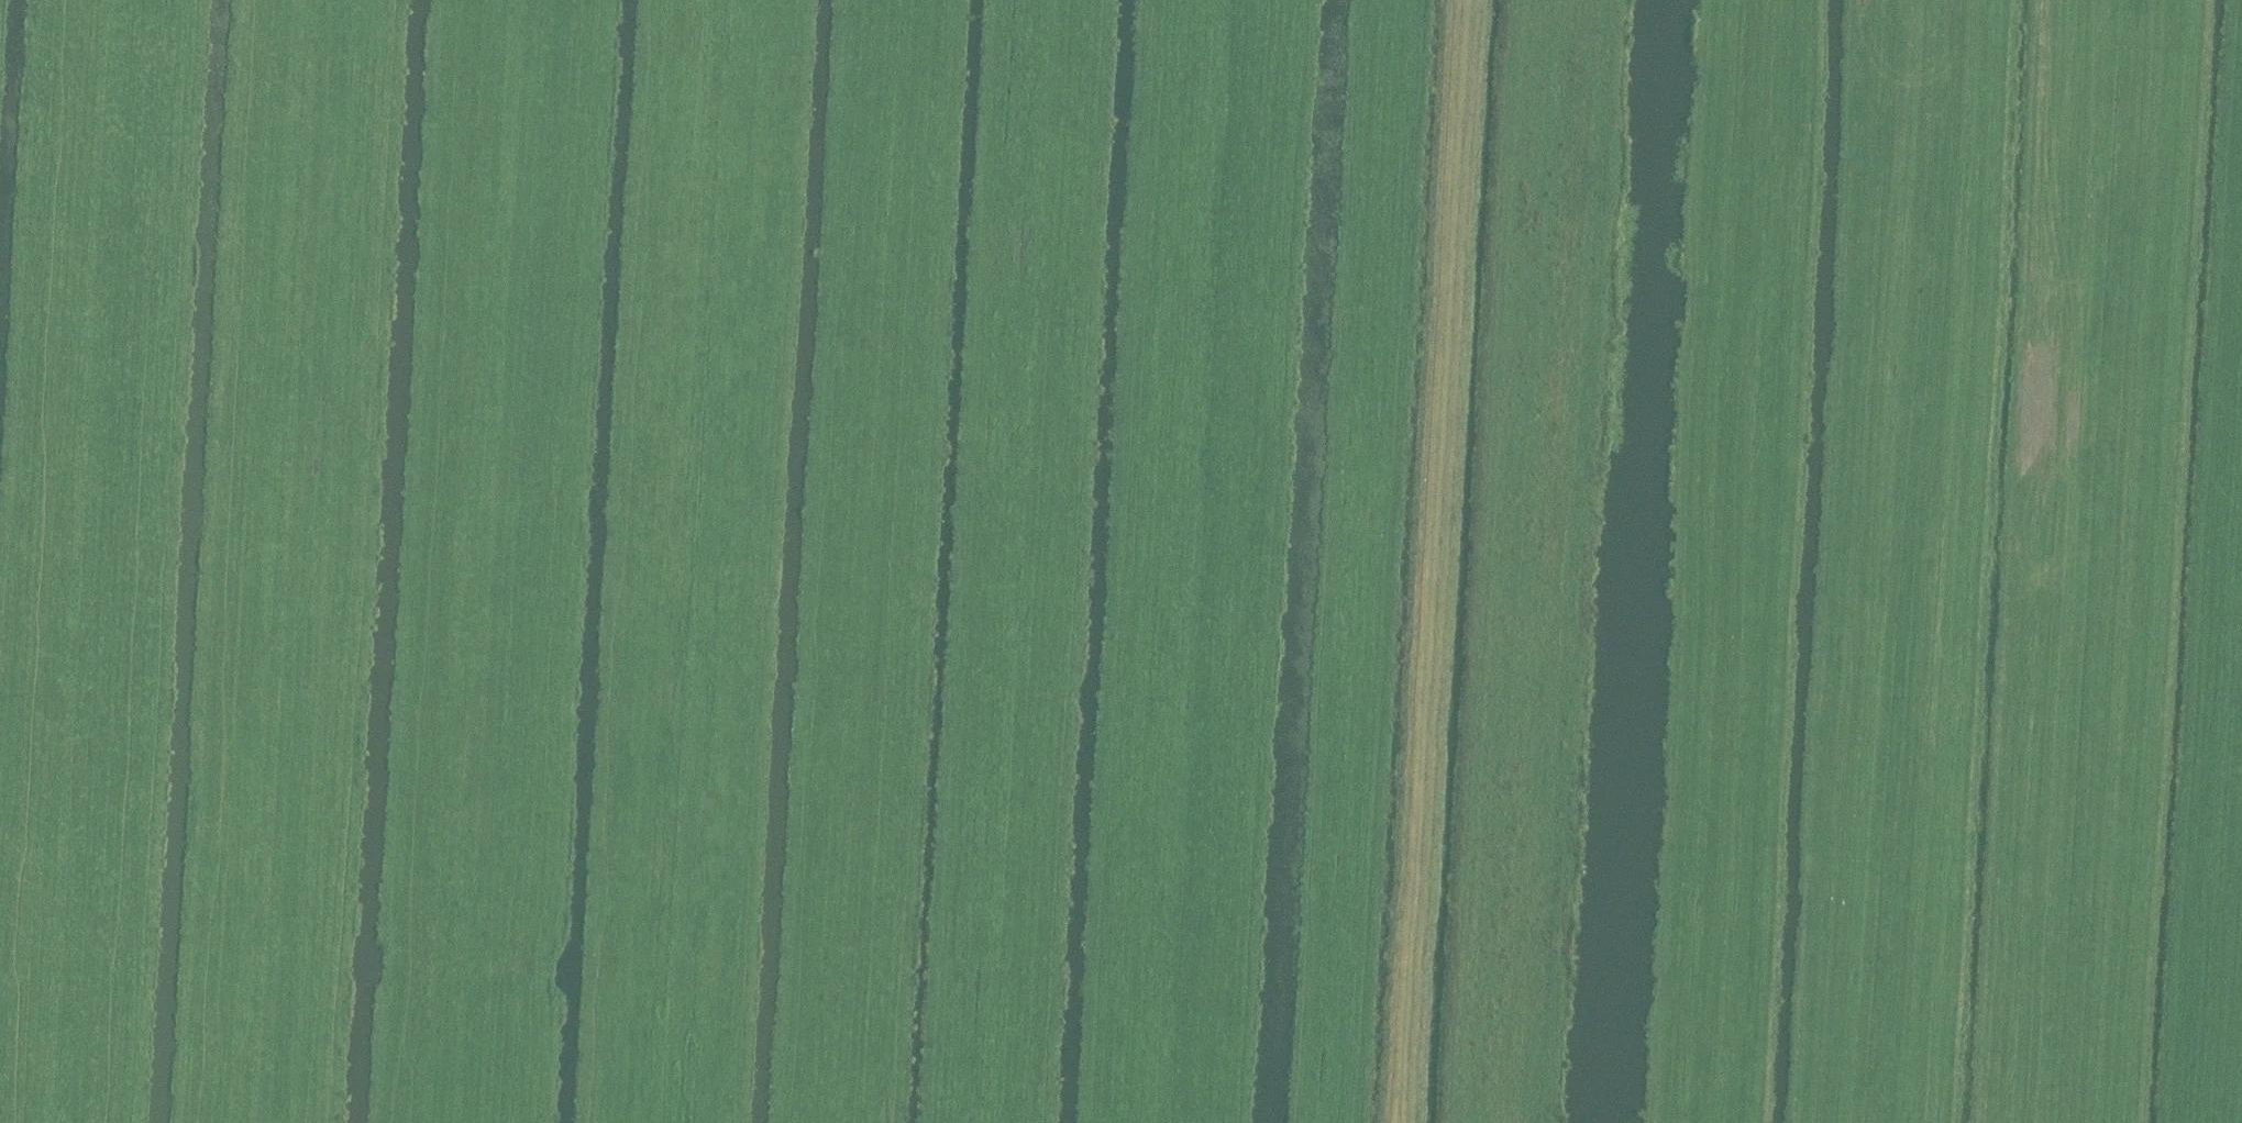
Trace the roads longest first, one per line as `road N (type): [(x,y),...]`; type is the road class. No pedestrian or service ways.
road 1 (track): [(1471,0),(1413,1122)]

